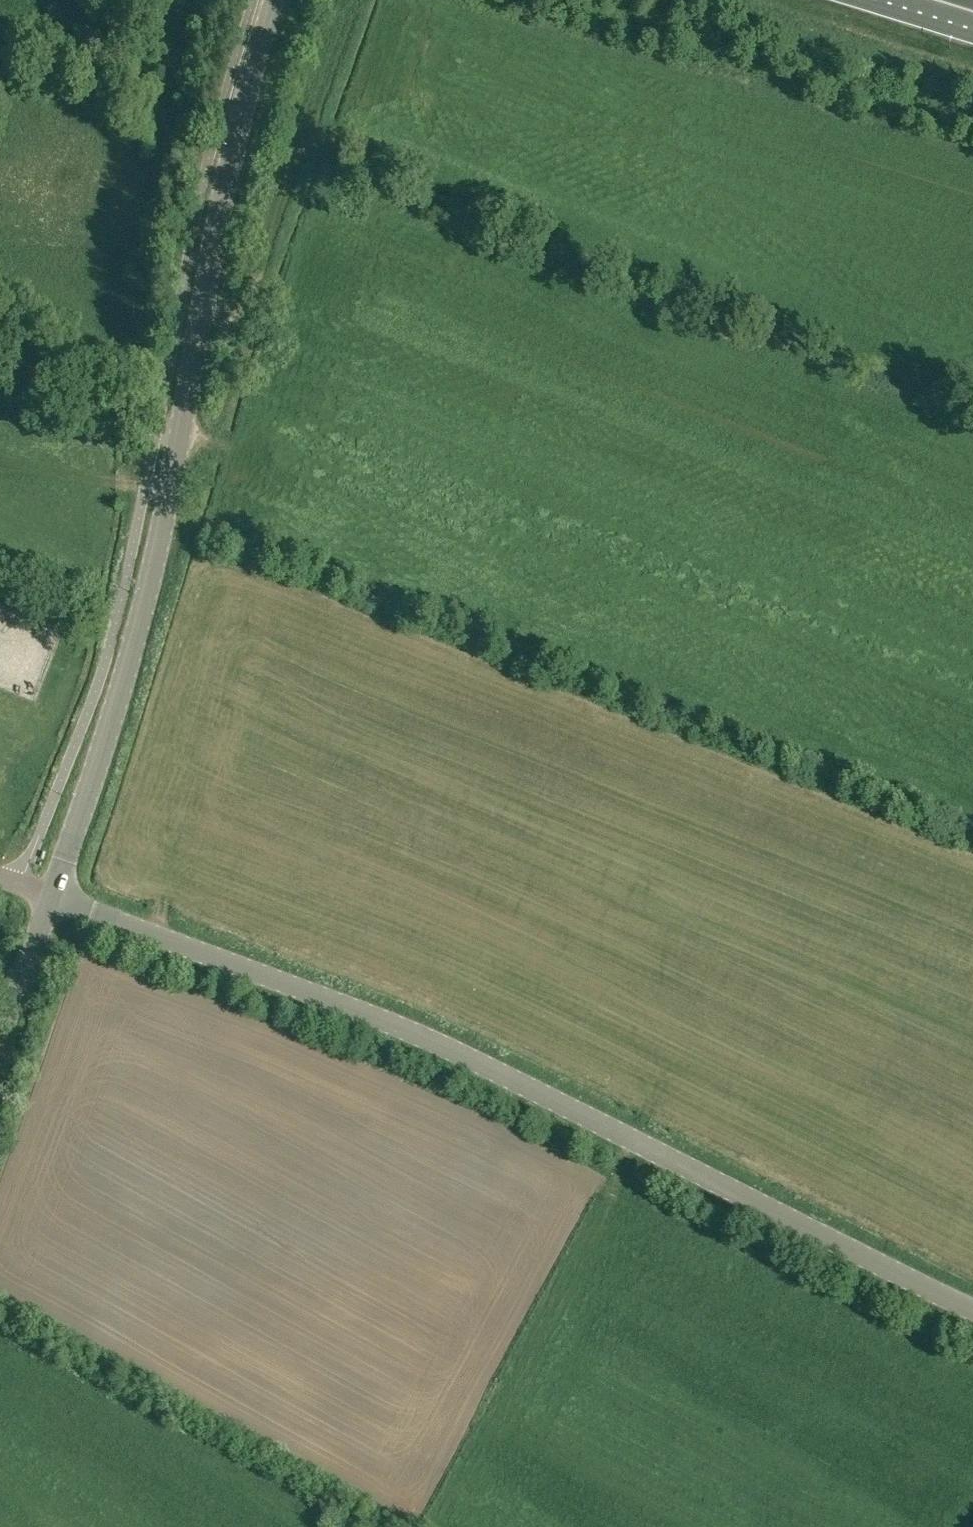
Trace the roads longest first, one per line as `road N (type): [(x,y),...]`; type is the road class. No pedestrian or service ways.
road 1 (unclassified): [(972,1309),(445,1050),(53,899)]
road 2 (tertiary): [(53,899),(154,571),(215,210),(271,0)]
road 3 (tertiary): [(0,1050),(53,899)]

